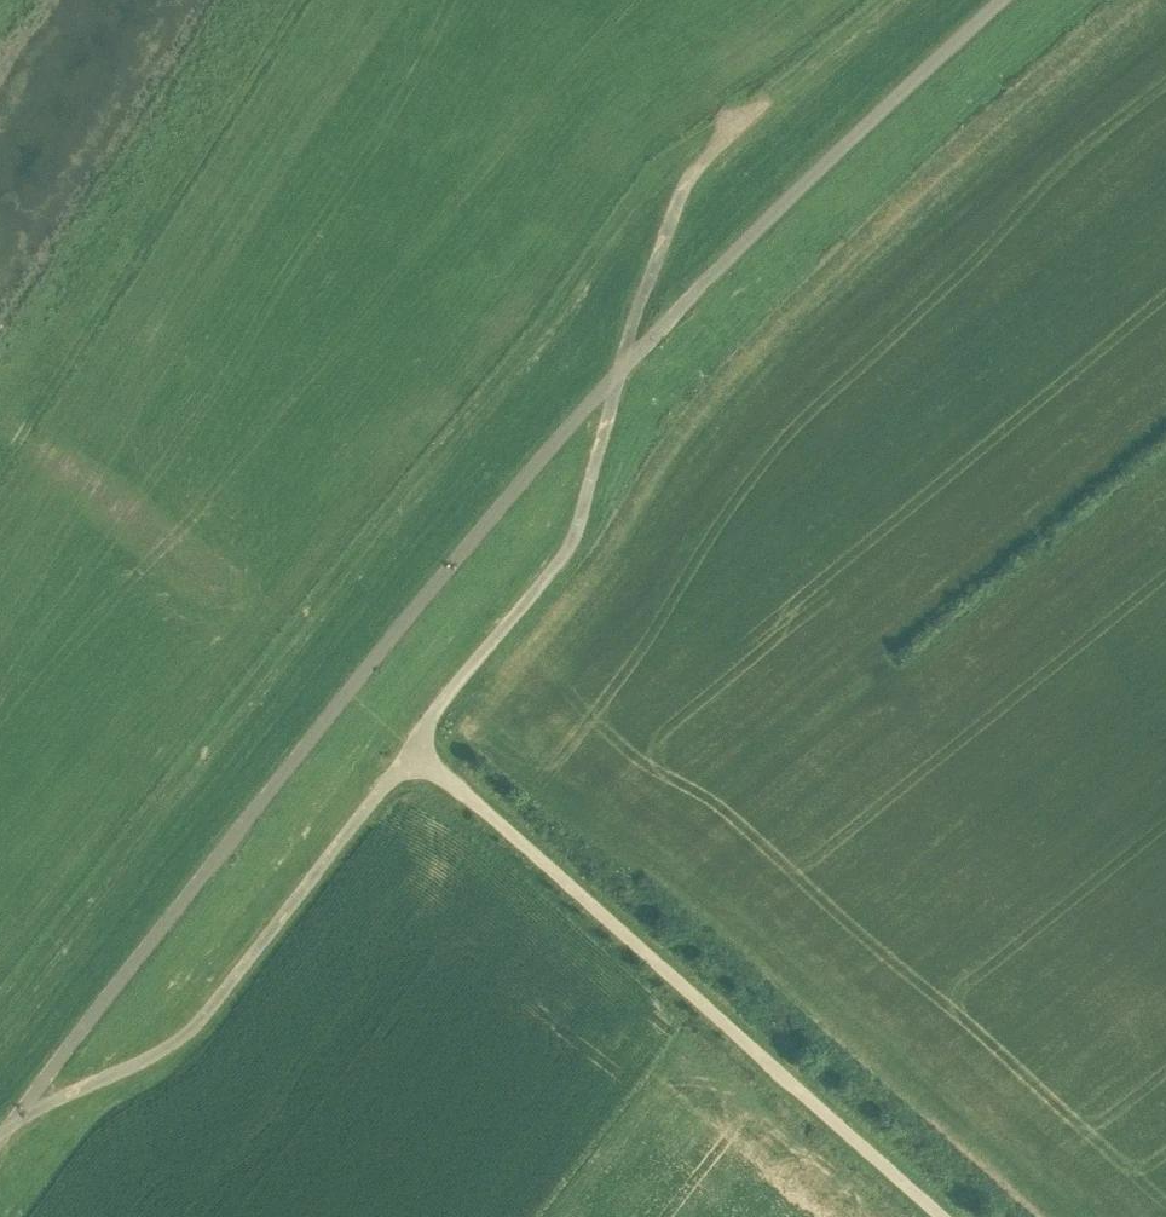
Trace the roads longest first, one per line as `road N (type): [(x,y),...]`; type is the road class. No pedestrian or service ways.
road 1 (unclassified): [(408,752),(570,541),(680,191),(701,152),(756,102)]
road 2 (unclassified): [(942,1216),(408,752)]
road 3 (unclassified): [(0,1133),(174,1039),(210,1005),(408,752)]
road 4 (track): [(756,102),(881,0)]

